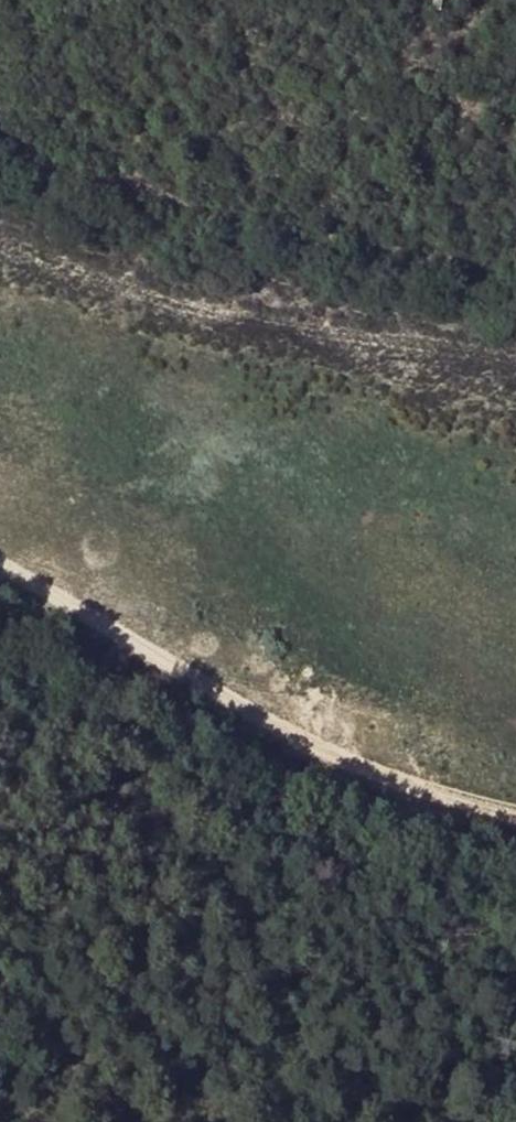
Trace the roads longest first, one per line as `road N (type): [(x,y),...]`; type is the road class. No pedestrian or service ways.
road 1 (track): [(515,819),(428,798),(245,714),(0,573)]

